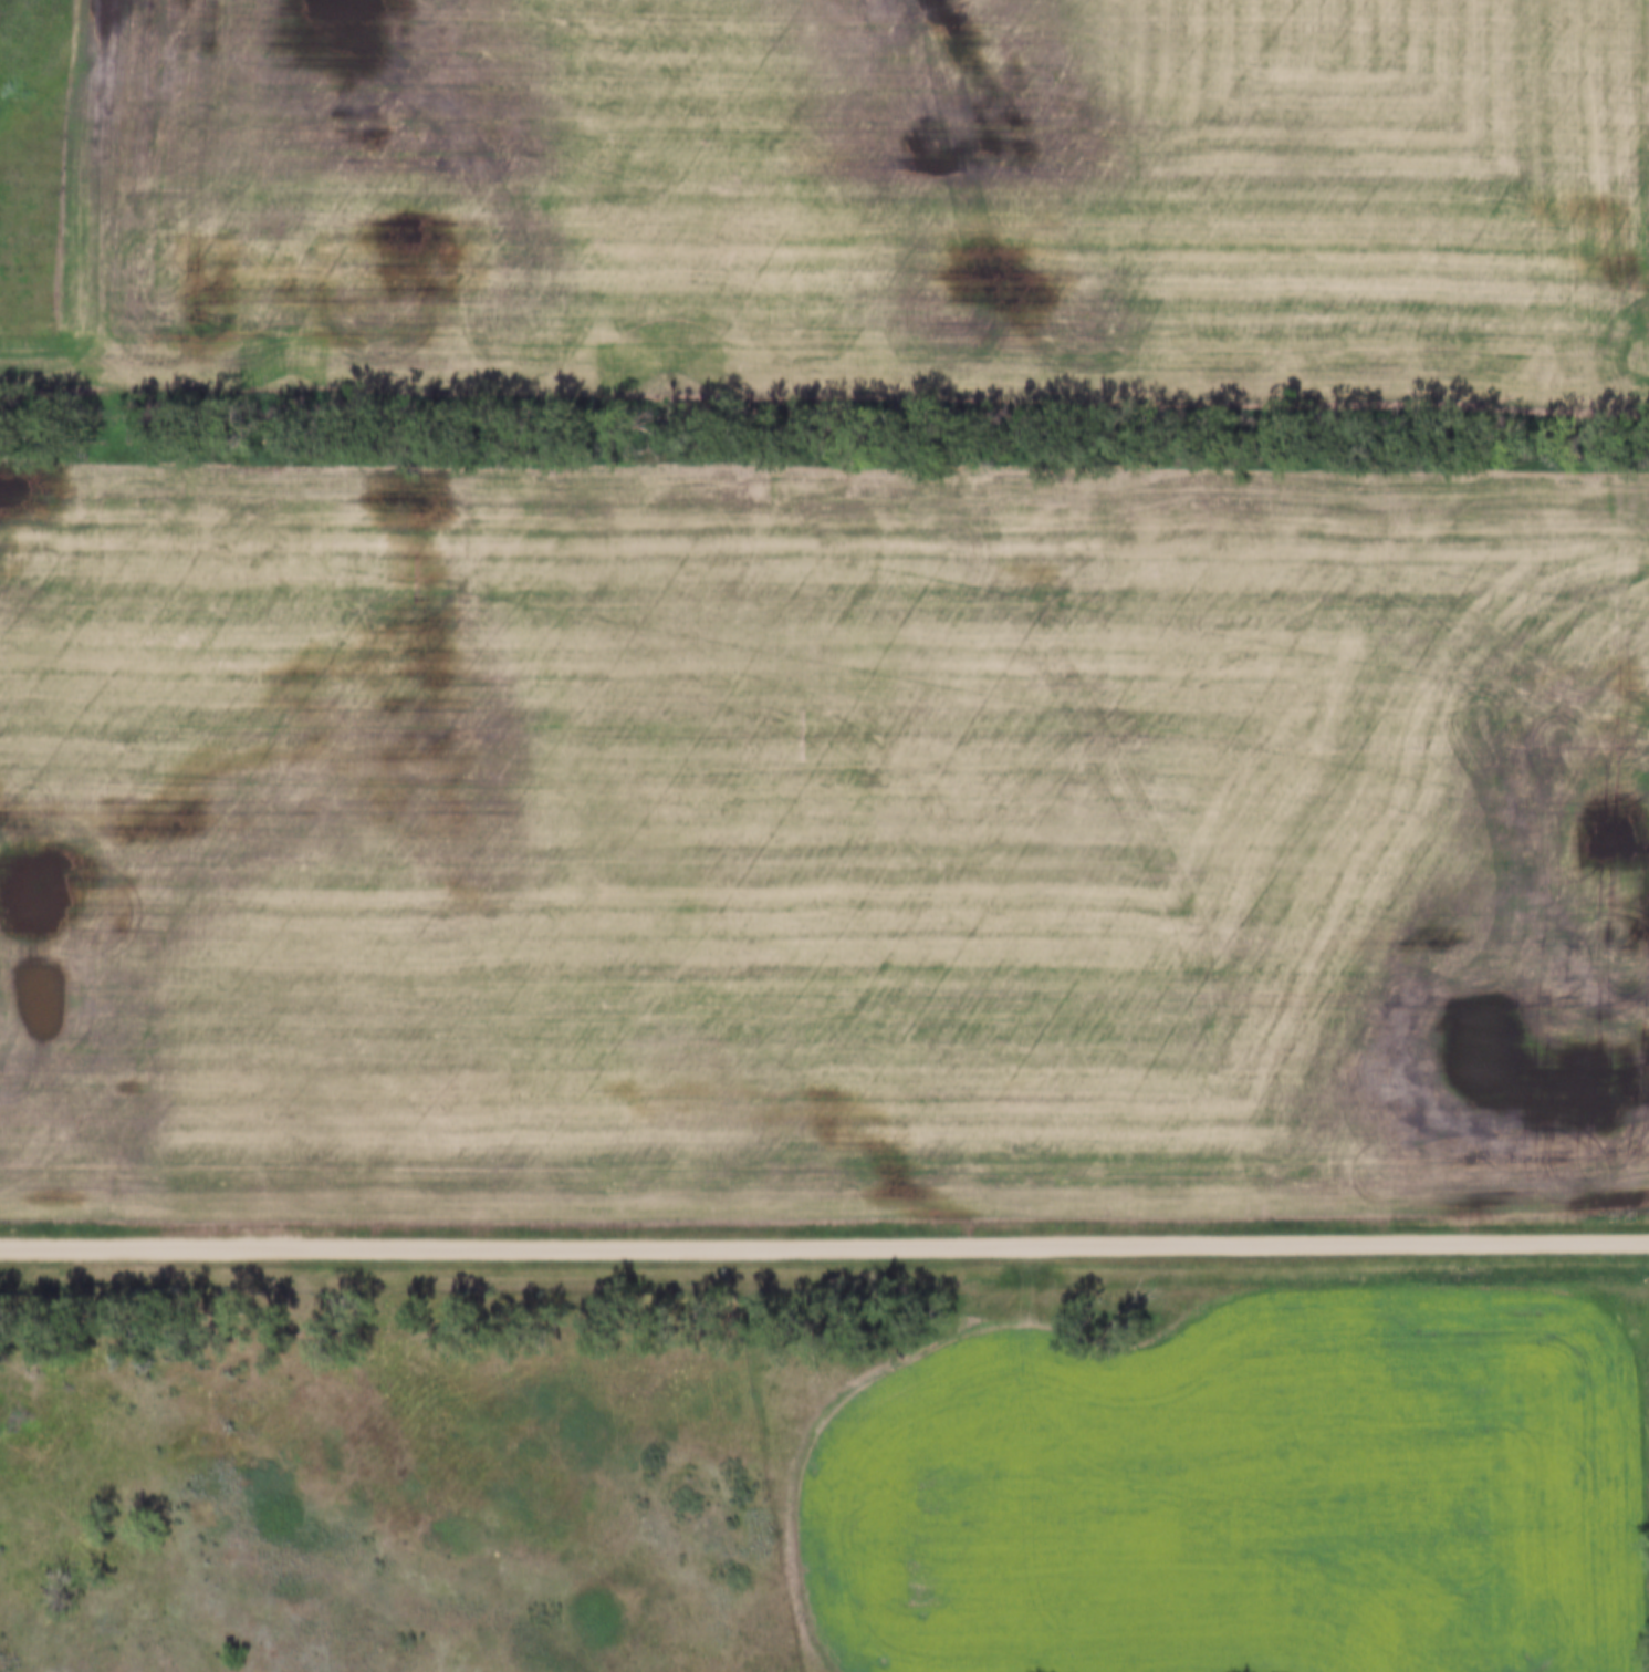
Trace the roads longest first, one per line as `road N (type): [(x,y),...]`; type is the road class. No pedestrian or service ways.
road 1 (residential): [(0,1243),(1648,1236)]

